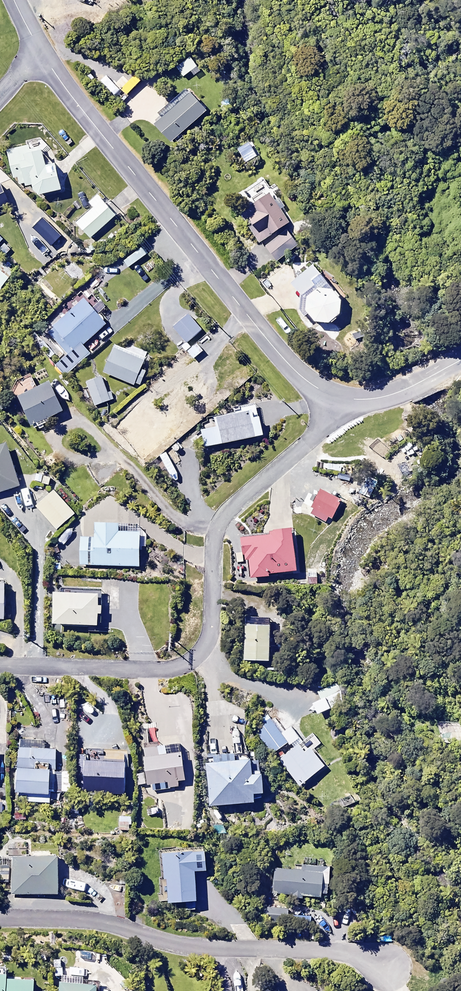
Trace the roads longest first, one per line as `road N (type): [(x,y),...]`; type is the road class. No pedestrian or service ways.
road 1 (residential): [(0,665),(164,669),(192,659),(211,626),(220,522),(313,437),(335,397)]
road 2 (tertiary): [(39,50),(268,340),(335,397)]
road 3 (residential): [(0,917),(100,921),(176,944),(353,952),(388,961)]
road 4 (tertiary): [(335,397),(390,395),(460,359)]

